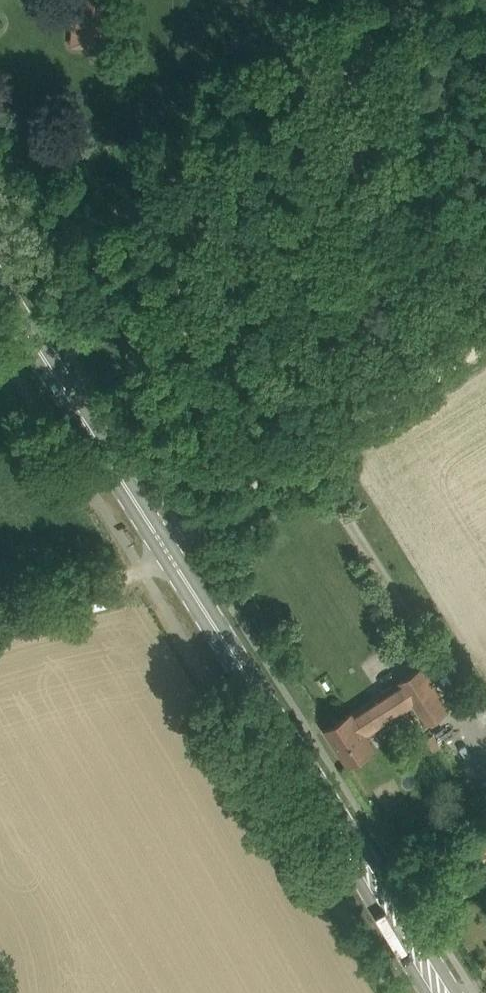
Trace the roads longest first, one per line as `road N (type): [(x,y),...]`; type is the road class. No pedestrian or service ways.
road 1 (primary): [(437,992),(0,288)]
road 2 (track): [(184,533),(485,342)]
road 3 (track): [(142,571),(0,610)]

